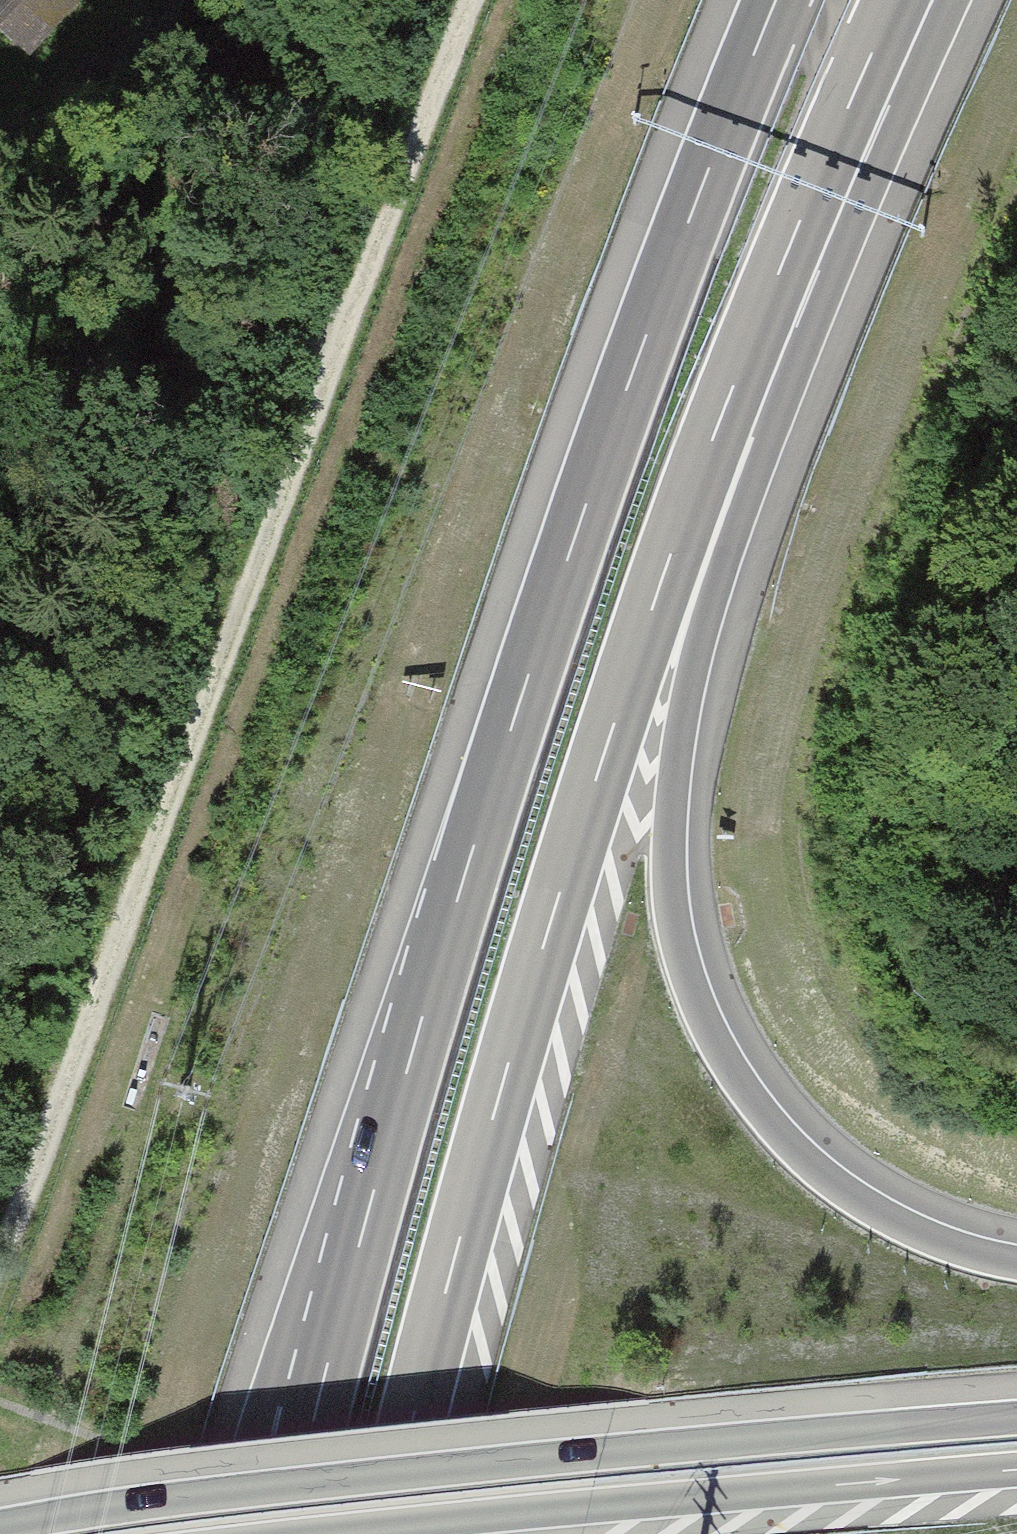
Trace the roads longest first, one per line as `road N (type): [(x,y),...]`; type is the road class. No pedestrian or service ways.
road 1 (motorway): [(777,0),(635,360),(444,938),(286,1533)]
road 2 (track): [(0,1262),(27,1227),(483,0)]
road 3 (motorway): [(384,1533),(553,917),(629,674),(726,410)]
road 4 (motorway): [(1016,1260),(904,1222),(816,1163),(750,1092),(688,966),(673,879),(674,782),(726,410)]
road 5 (motorway): [(1016,1412),(600,1449),(0,1521)]
road 6 (motorway): [(344,1533),(1016,1474)]
road 7 (motorway): [(726,410),(897,0)]
road 8 (track): [(0,148),(365,302)]

